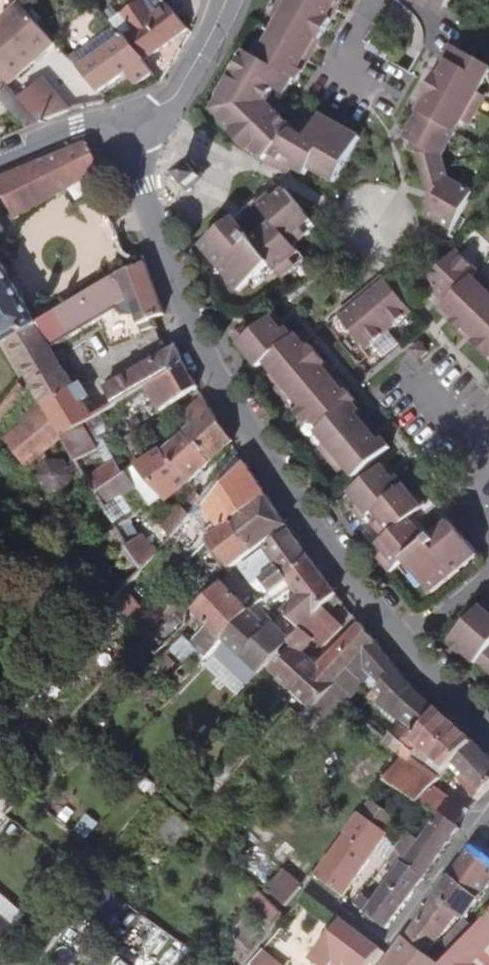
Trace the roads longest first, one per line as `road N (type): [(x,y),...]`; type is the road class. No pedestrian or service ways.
road 1 (residential): [(117,117),(180,312),(231,413),(338,565),(488,732)]
road 2 (residential): [(488,806),(395,940),(312,886)]
road 3 (residential): [(226,0),(176,95),(117,117)]
road 4 (residential): [(117,117),(0,156)]

